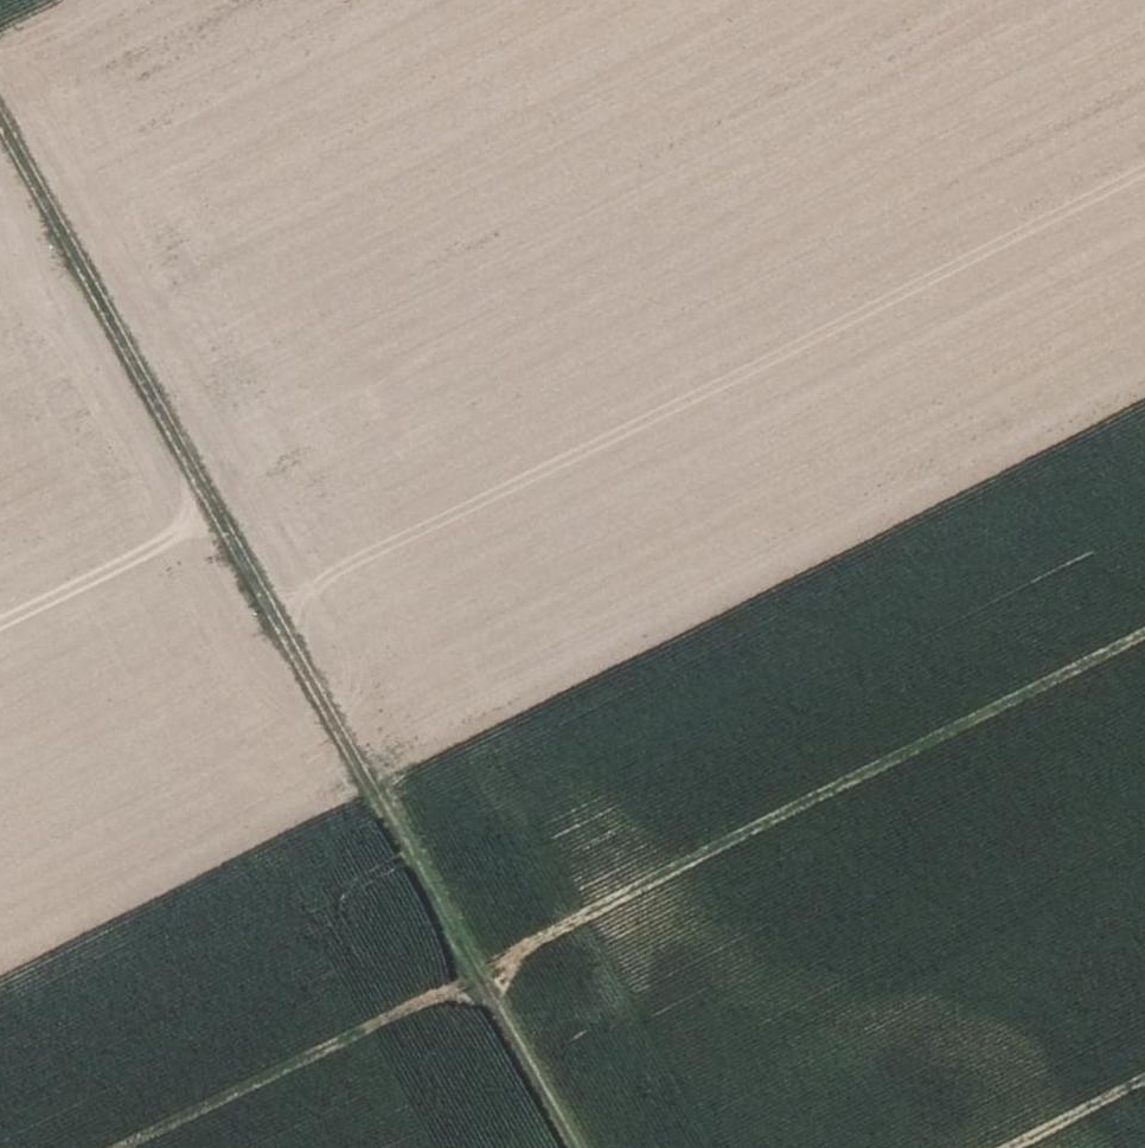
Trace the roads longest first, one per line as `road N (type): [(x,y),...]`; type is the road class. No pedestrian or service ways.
road 1 (track): [(0,121),(573,1147)]

